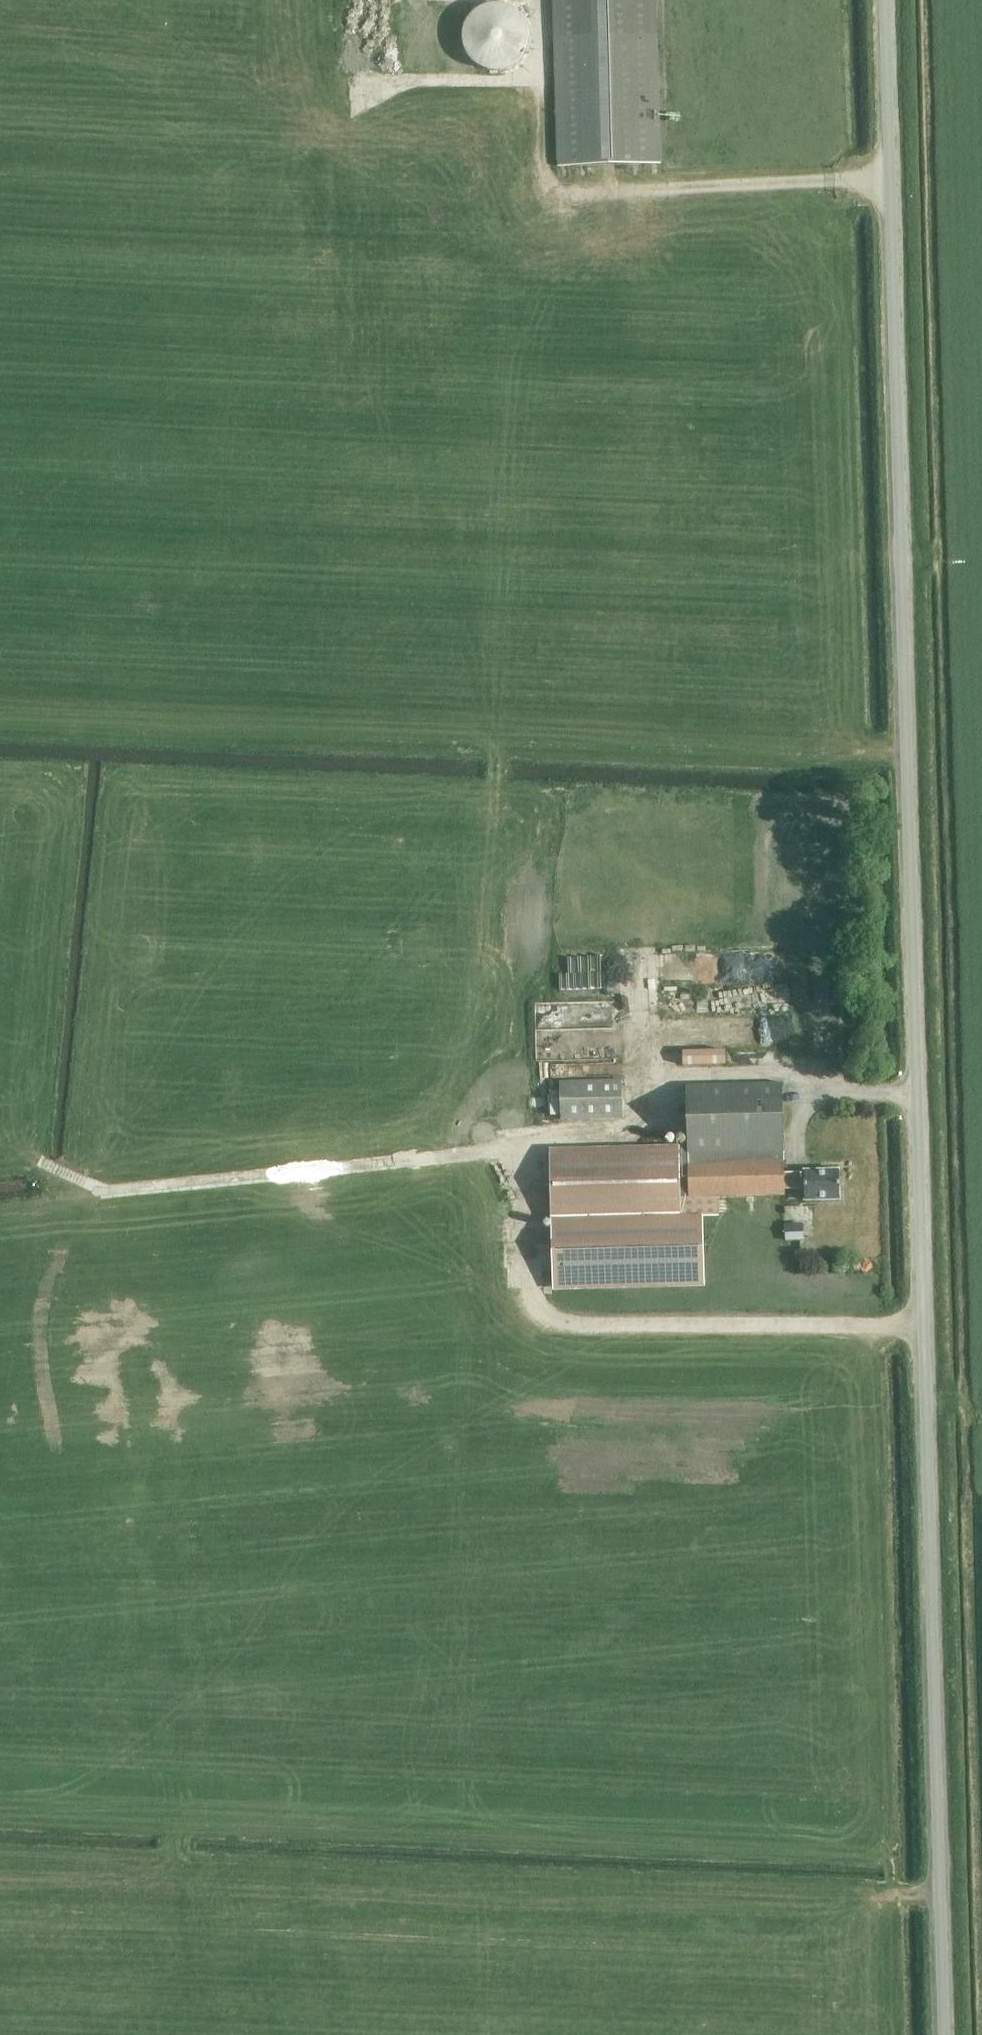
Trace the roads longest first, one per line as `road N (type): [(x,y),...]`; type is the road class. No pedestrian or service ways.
road 1 (unclassified): [(947,2034),(886,0)]

